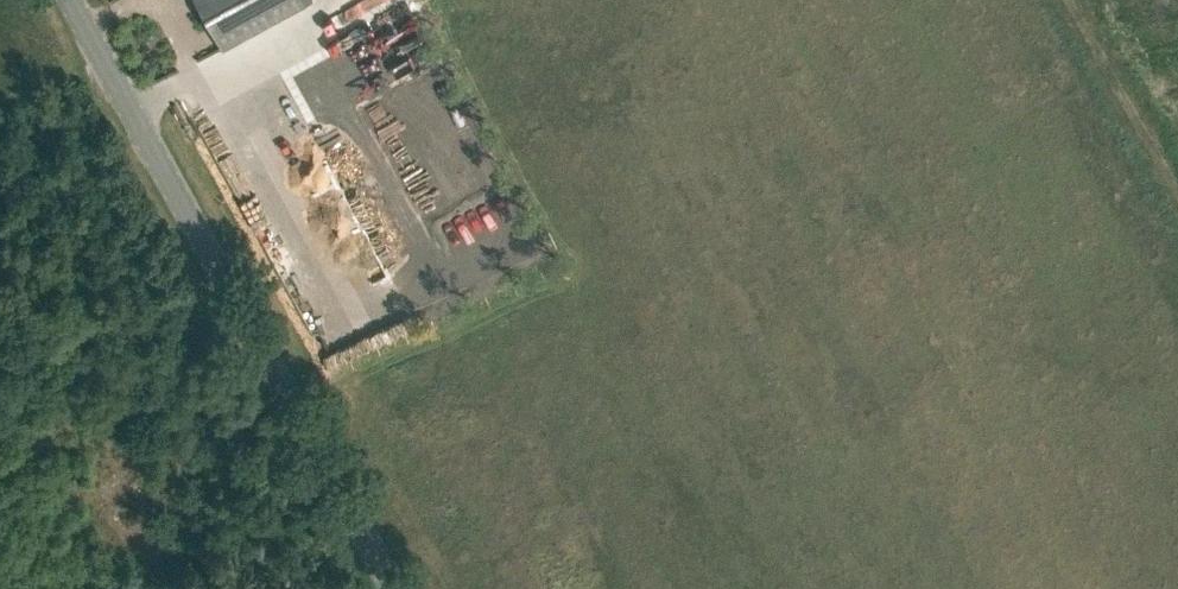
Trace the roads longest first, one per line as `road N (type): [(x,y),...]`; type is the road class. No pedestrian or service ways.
road 1 (tertiary): [(395,588),(70,0)]
road 2 (track): [(1068,0),(1177,194)]

